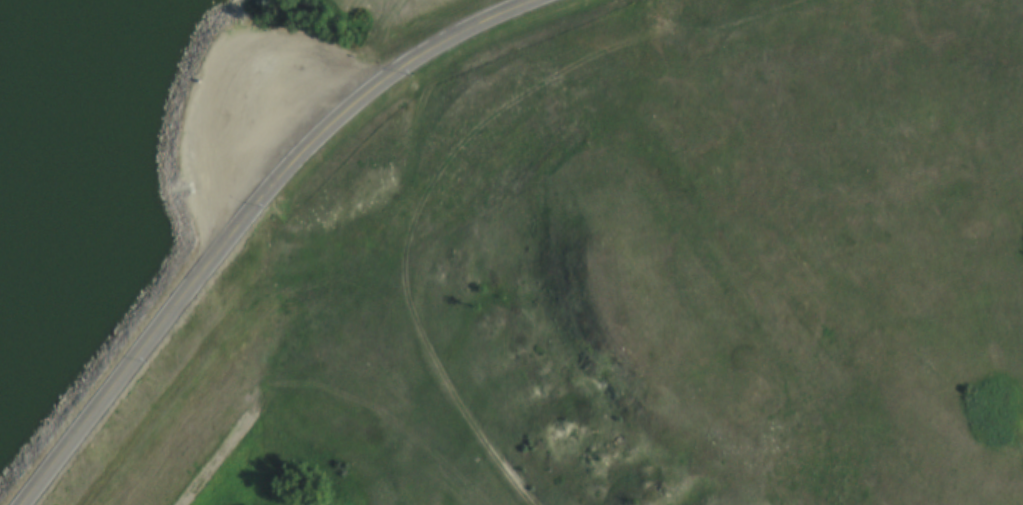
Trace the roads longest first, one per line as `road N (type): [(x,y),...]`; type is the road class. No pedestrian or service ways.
road 1 (tertiary): [(39,504),(287,172),(425,54),(552,0)]

